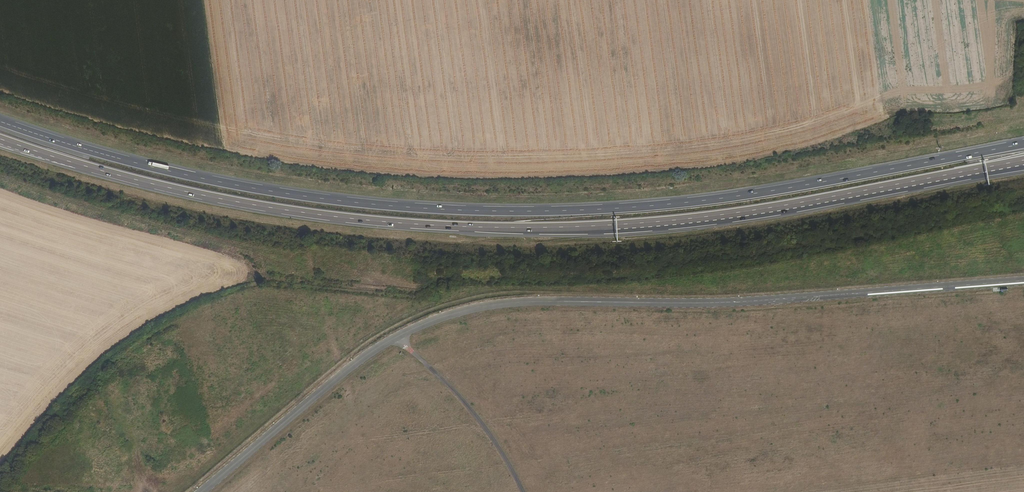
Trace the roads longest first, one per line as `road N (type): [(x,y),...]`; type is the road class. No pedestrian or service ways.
road 1 (trunk): [(1023,144),(705,199),(474,212),(254,188),(99,155),(0,121)]
road 2 (trunk): [(0,139),(253,205),(471,228),(707,218),(1023,162)]

